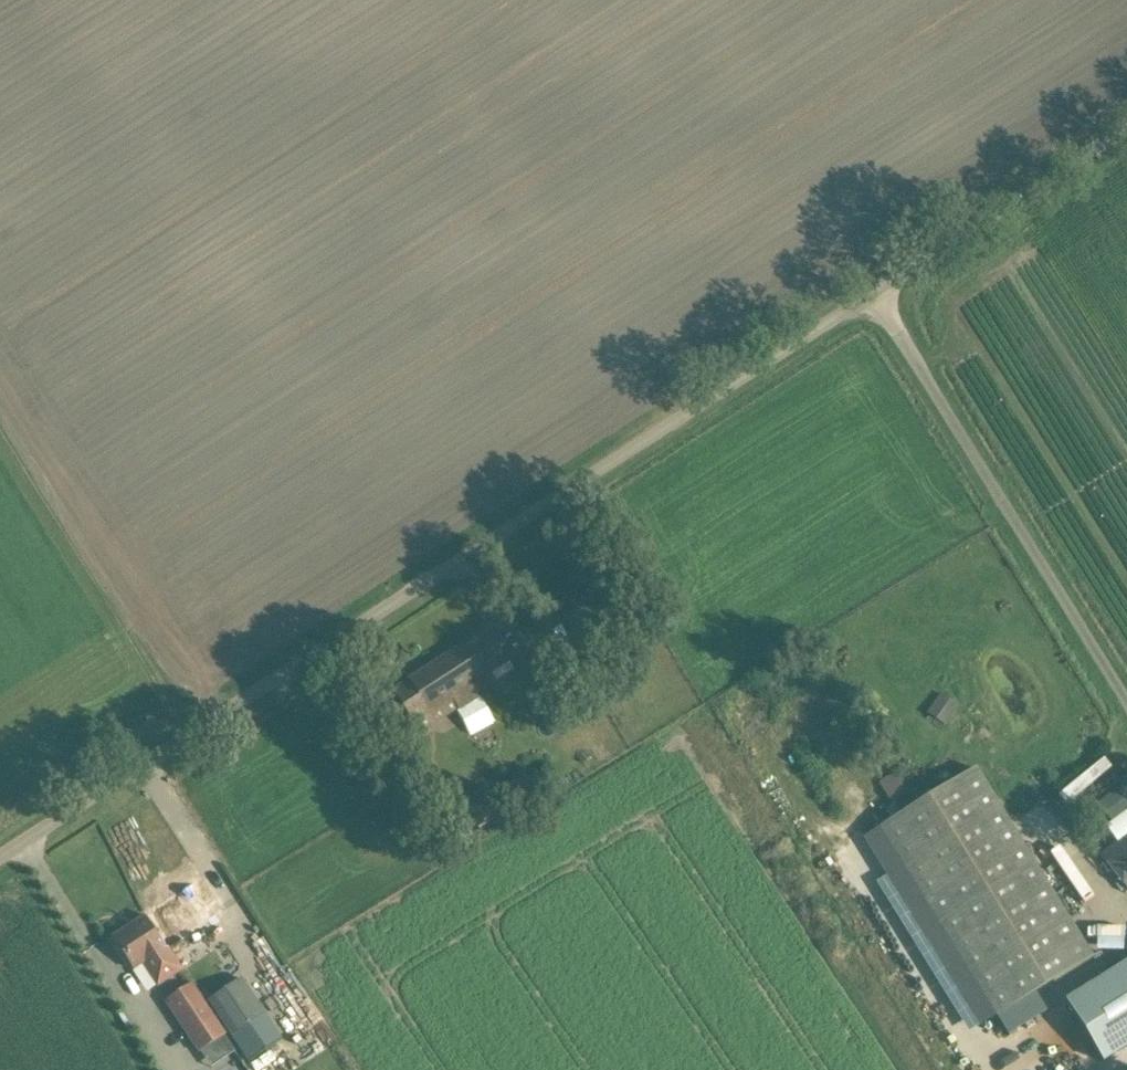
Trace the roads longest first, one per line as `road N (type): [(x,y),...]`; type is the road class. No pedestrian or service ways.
road 1 (unclassified): [(0,866),(876,300)]
road 2 (unclassified): [(1126,715),(876,300)]
road 3 (unclassified): [(876,300),(1126,138)]

